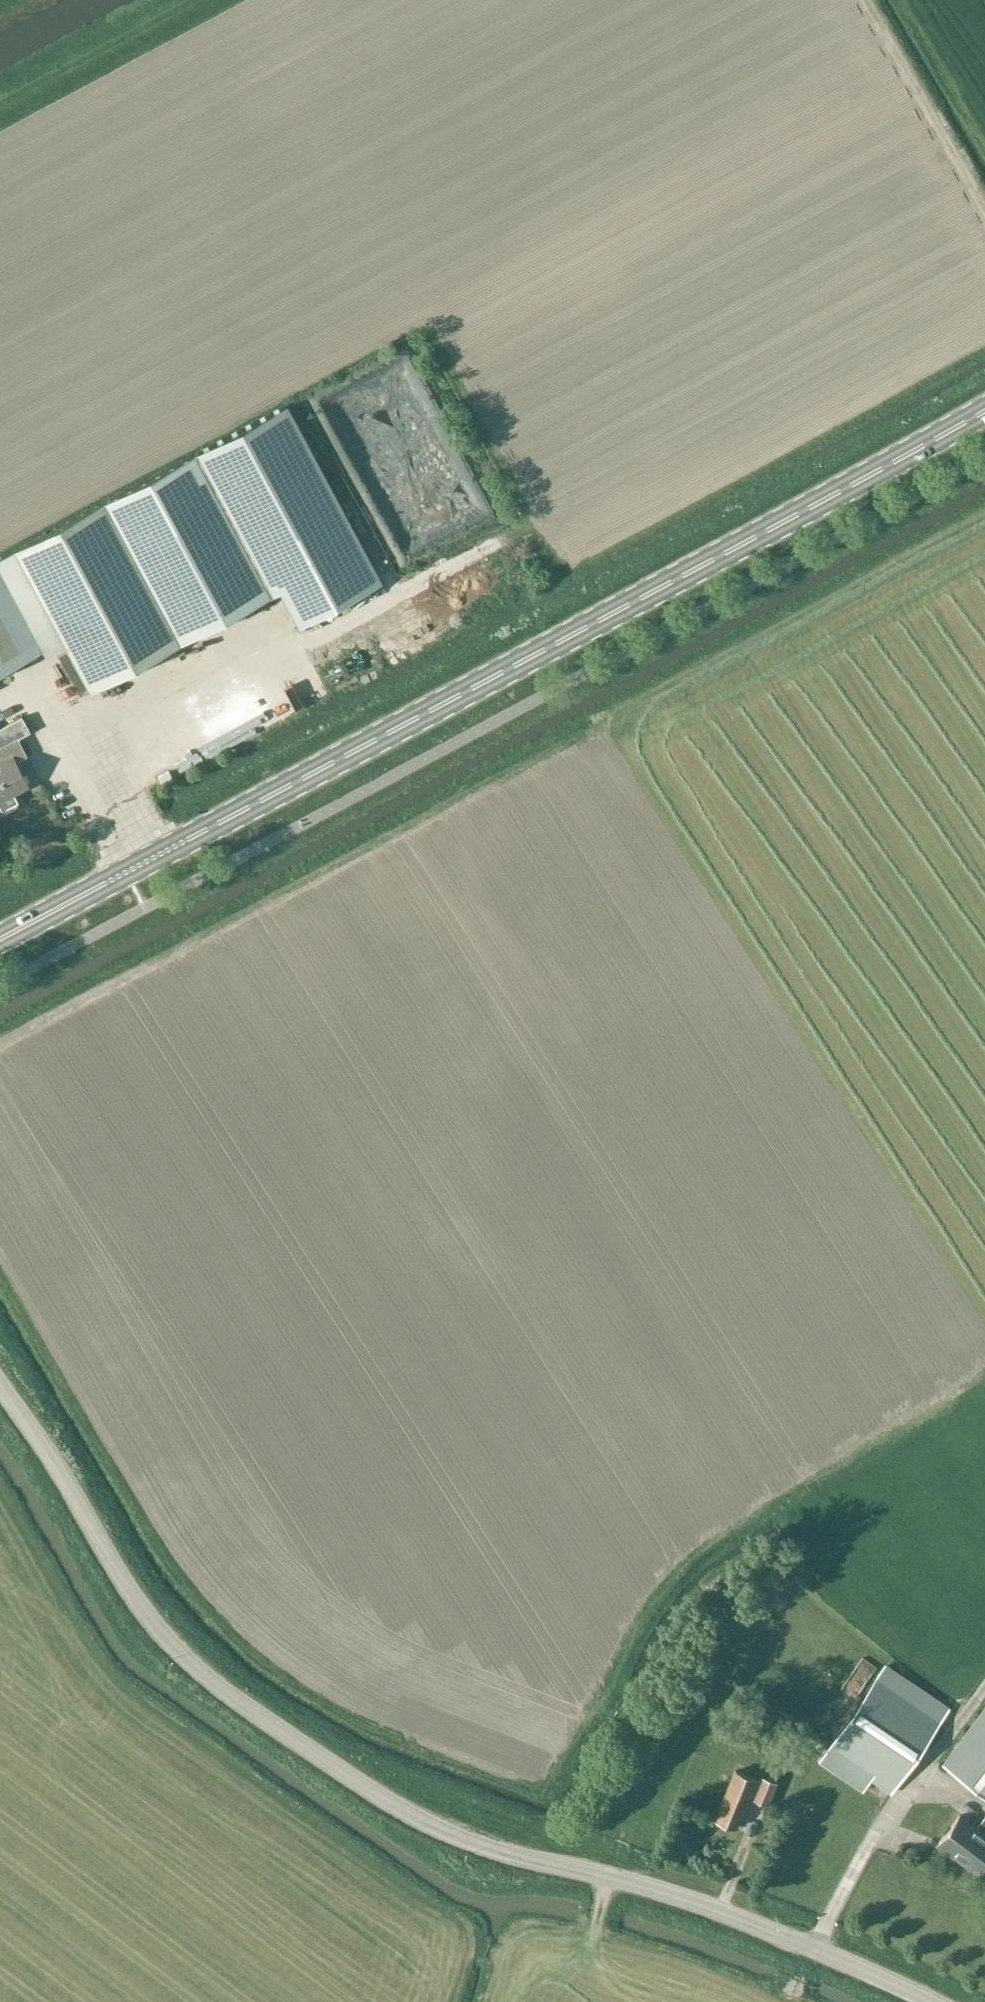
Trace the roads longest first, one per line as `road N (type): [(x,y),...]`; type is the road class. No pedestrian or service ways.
road 1 (unclassified): [(928,2001),(684,1900),(427,1826),(246,1709),(174,1653),(145,1618),(0,1381)]
road 2 (tertiary): [(0,937),(682,577),(984,404)]
road 3 (track): [(184,0),(0,99)]

